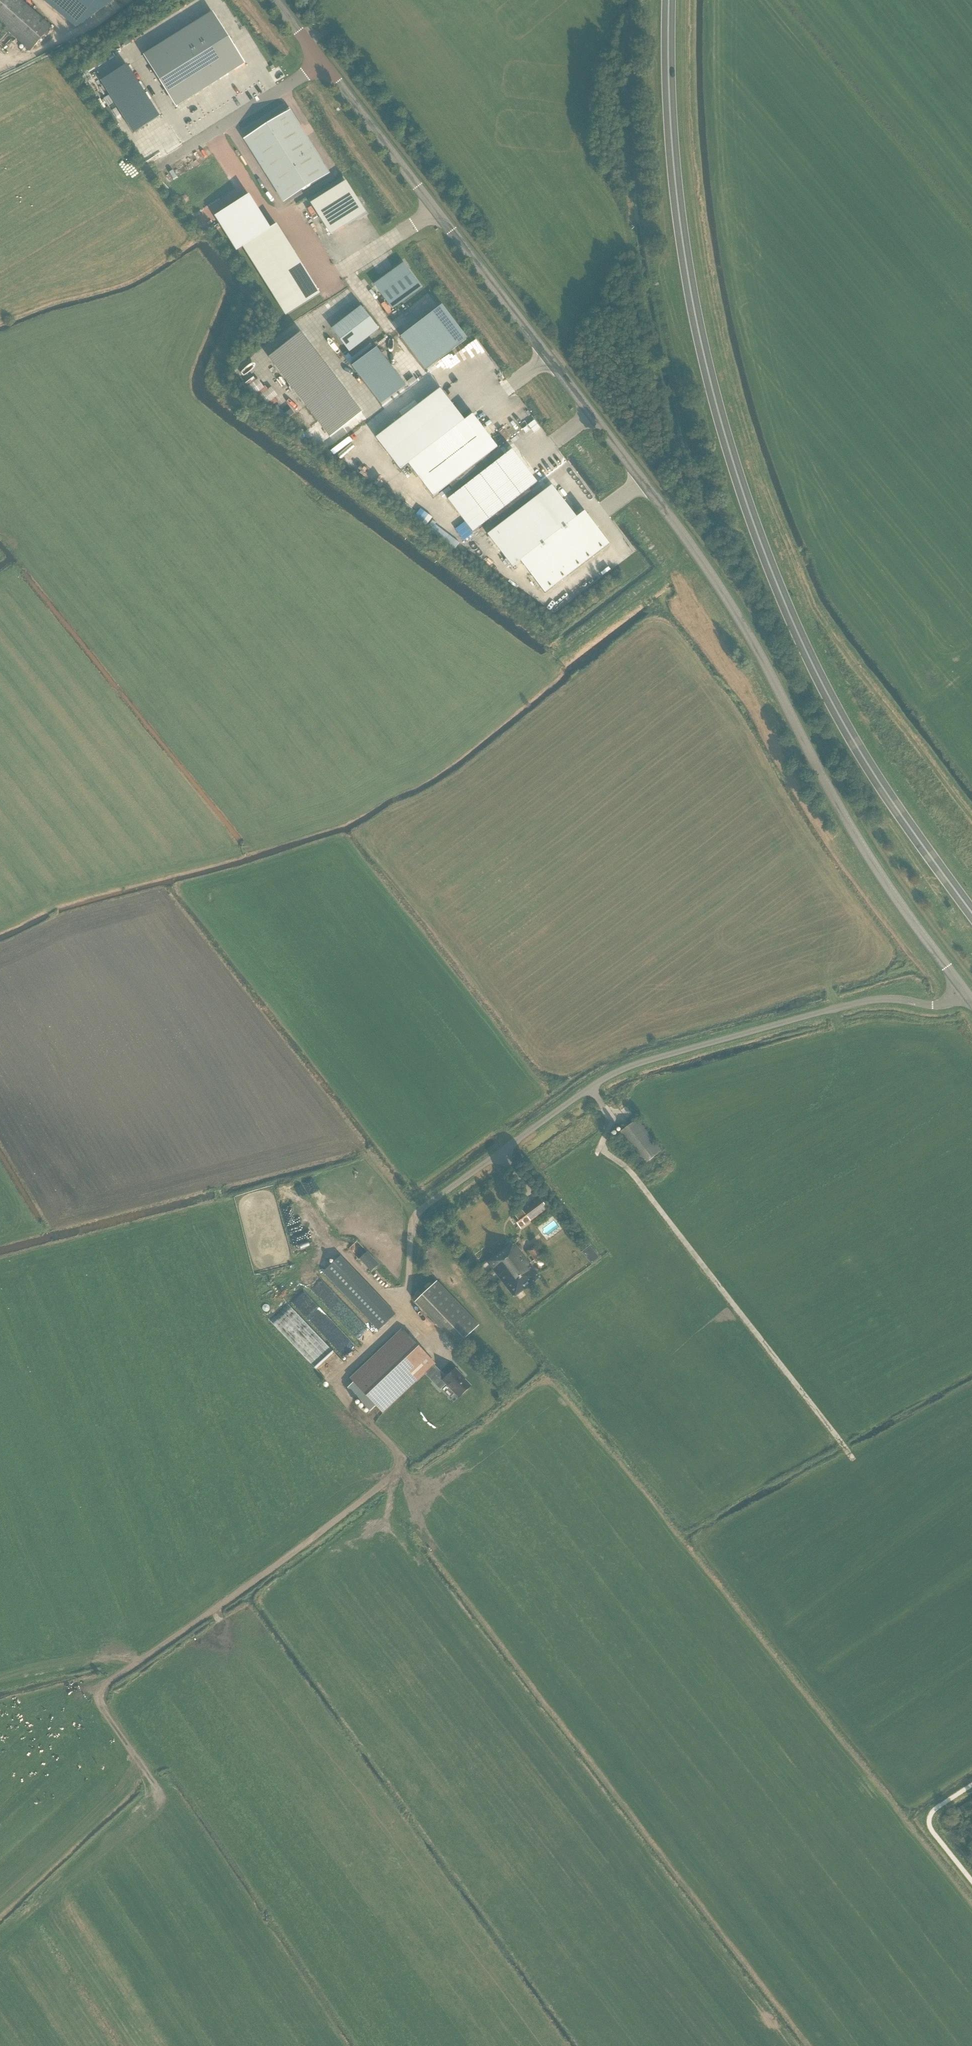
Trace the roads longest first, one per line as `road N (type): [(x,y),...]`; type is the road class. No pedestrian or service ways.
road 1 (tertiary): [(966,992),(855,835),(706,567),(322,61)]
road 2 (trunk): [(971,913),(903,820),(823,685),(742,492),(684,253),(668,0)]
road 3 (unclassified): [(419,1211),(630,1067),(865,1001),(939,1005),(966,992)]
road 4 (unclassified): [(322,61),(158,167)]

